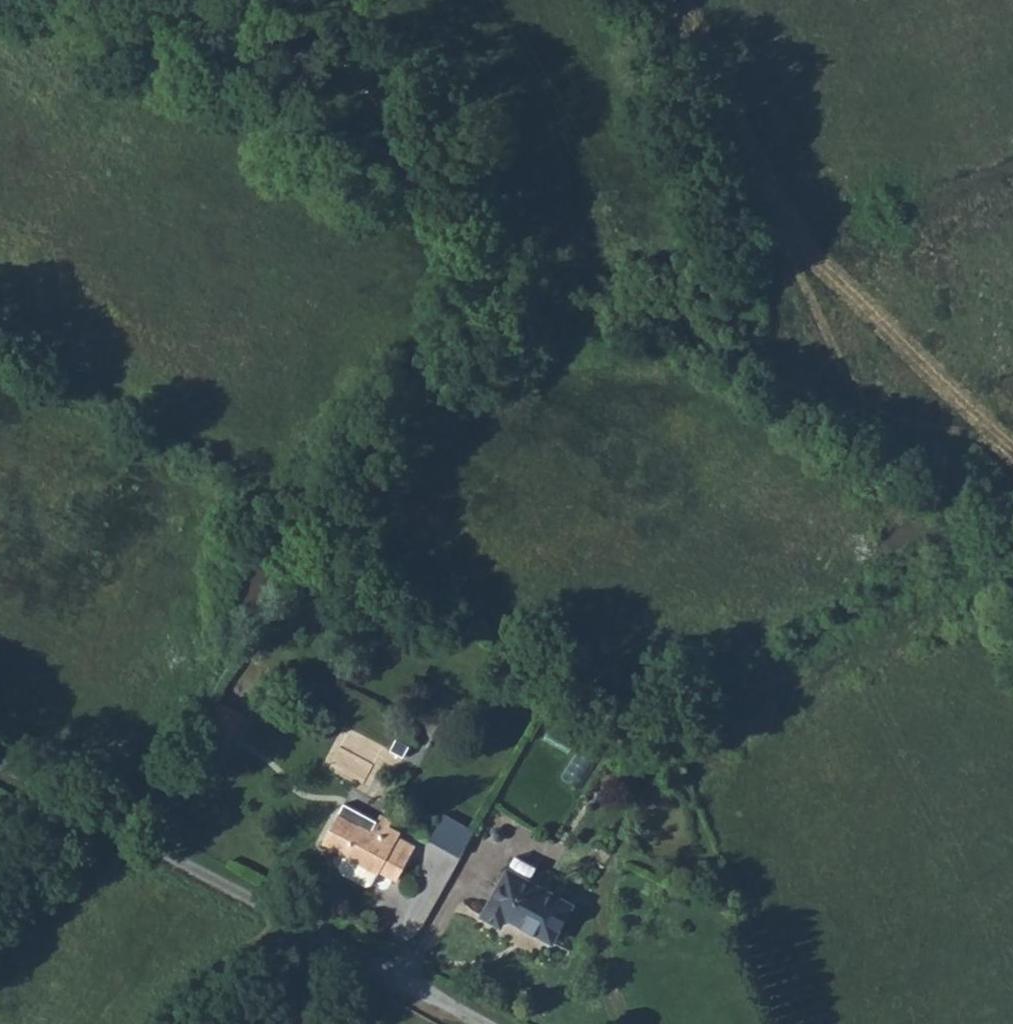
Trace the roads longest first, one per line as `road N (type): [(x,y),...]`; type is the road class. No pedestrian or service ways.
road 1 (unclassified): [(0,767),(485,1023)]

